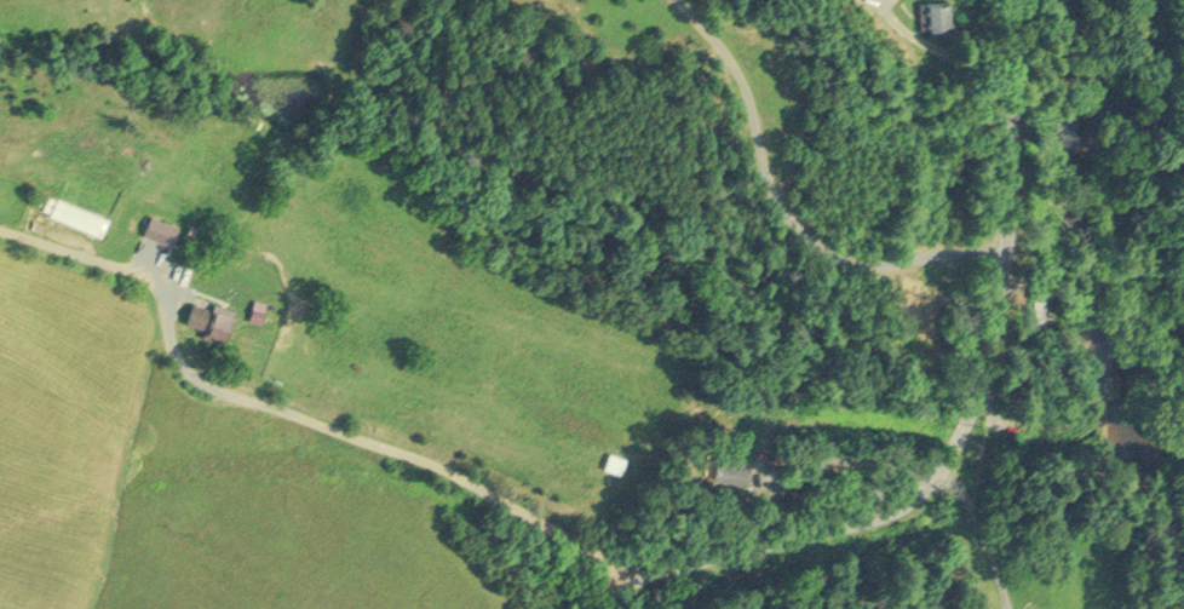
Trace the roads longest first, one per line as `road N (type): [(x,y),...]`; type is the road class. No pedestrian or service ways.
road 1 (residential): [(941,477),(978,397),(1005,265),(1021,0)]
road 2 (residential): [(608,608),(651,582),(898,516),(941,477)]

